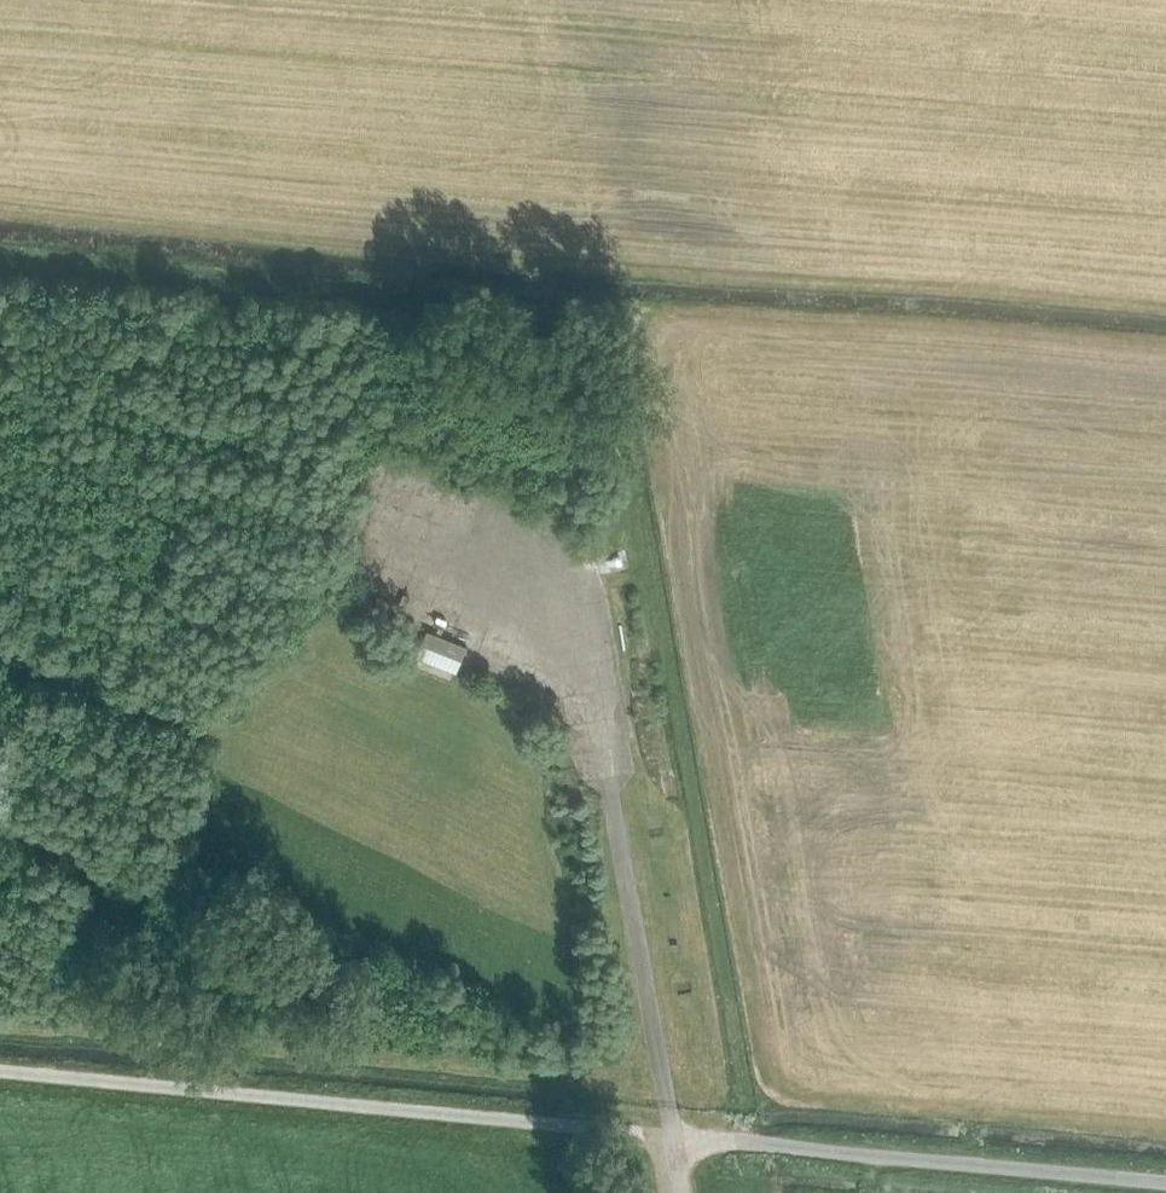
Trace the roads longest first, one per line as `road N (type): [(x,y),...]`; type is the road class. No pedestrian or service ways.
road 1 (track): [(0,1071),(672,1135)]
road 2 (unclassified): [(1165,1182),(731,1141)]

